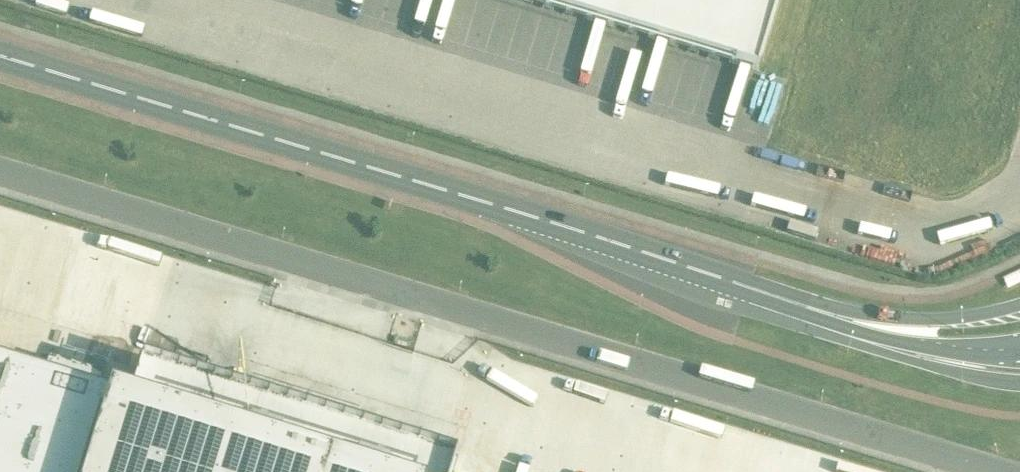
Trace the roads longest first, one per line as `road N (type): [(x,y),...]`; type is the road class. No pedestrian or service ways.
road 1 (unclassified): [(0,176),(984,471)]
road 2 (tertiary): [(816,310),(0,57)]
road 3 (tertiary): [(816,310),(885,341),(1019,350)]
road 4 (tertiary): [(1019,312),(943,325),(816,310)]

